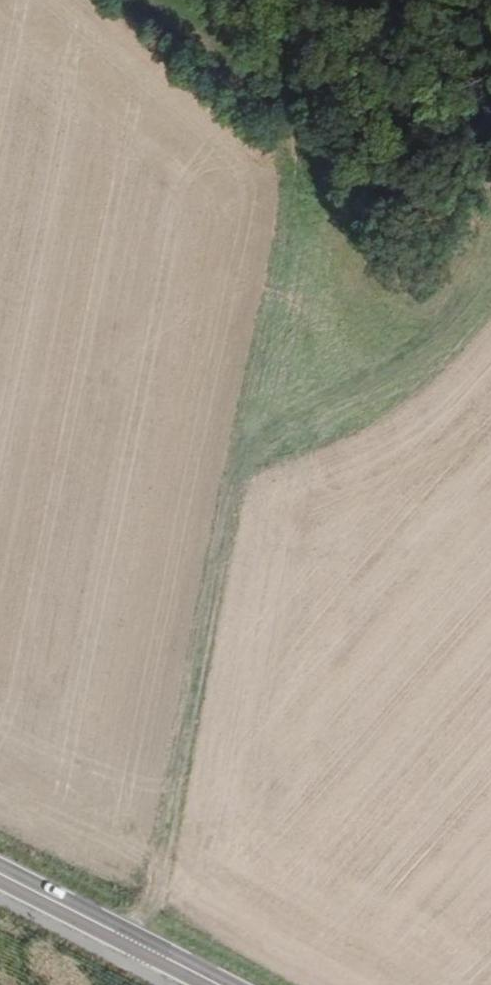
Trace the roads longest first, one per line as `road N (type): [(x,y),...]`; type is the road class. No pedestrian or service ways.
road 1 (track): [(328,89),(283,199),(131,940)]
road 2 (secondary): [(219,984),(0,875)]

